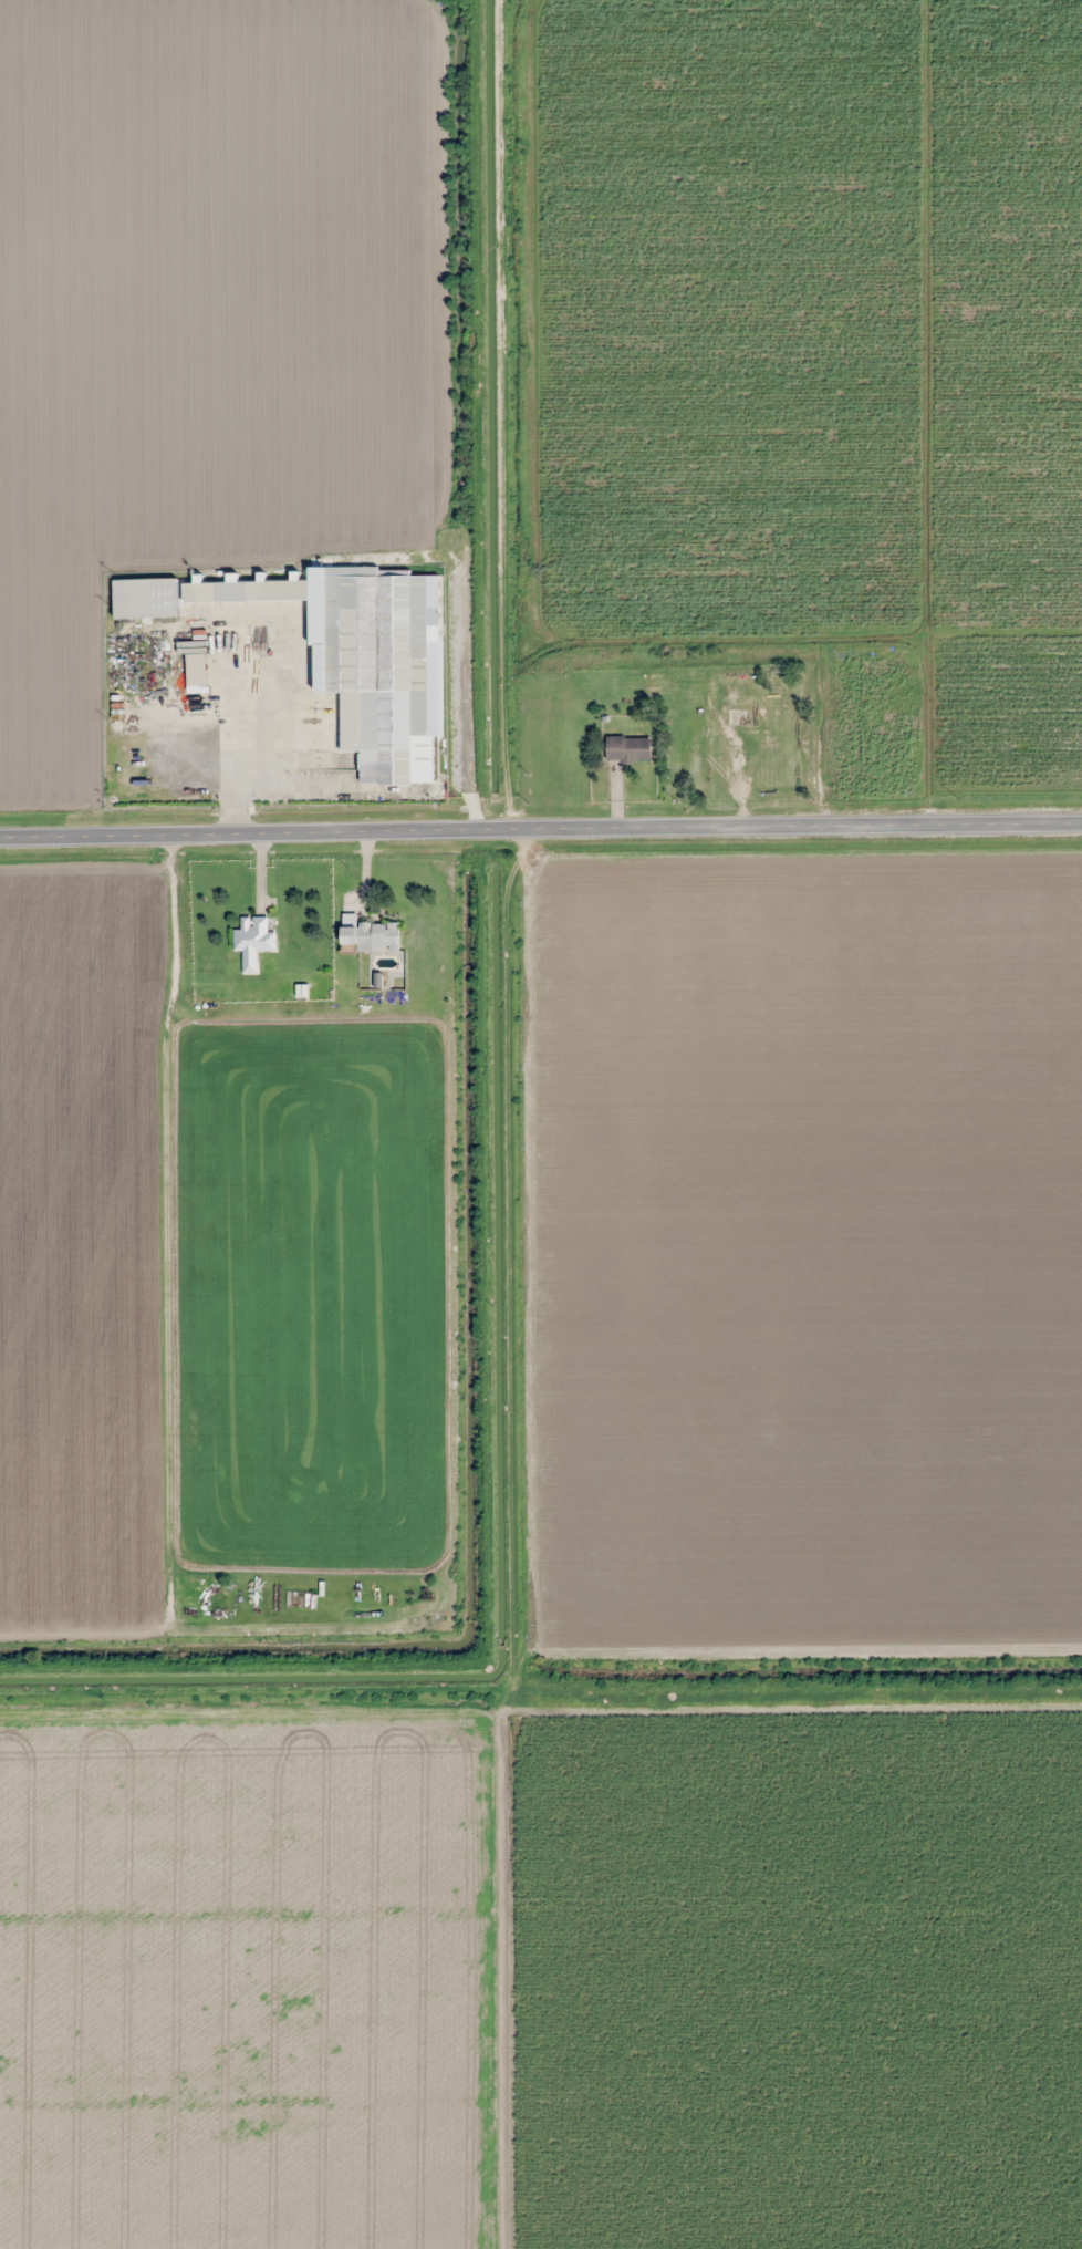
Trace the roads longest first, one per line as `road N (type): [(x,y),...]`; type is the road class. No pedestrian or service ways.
road 1 (residential): [(478,2248),(486,1738),(554,1642),(522,830)]
road 2 (tertiary): [(1081,822),(0,836)]

